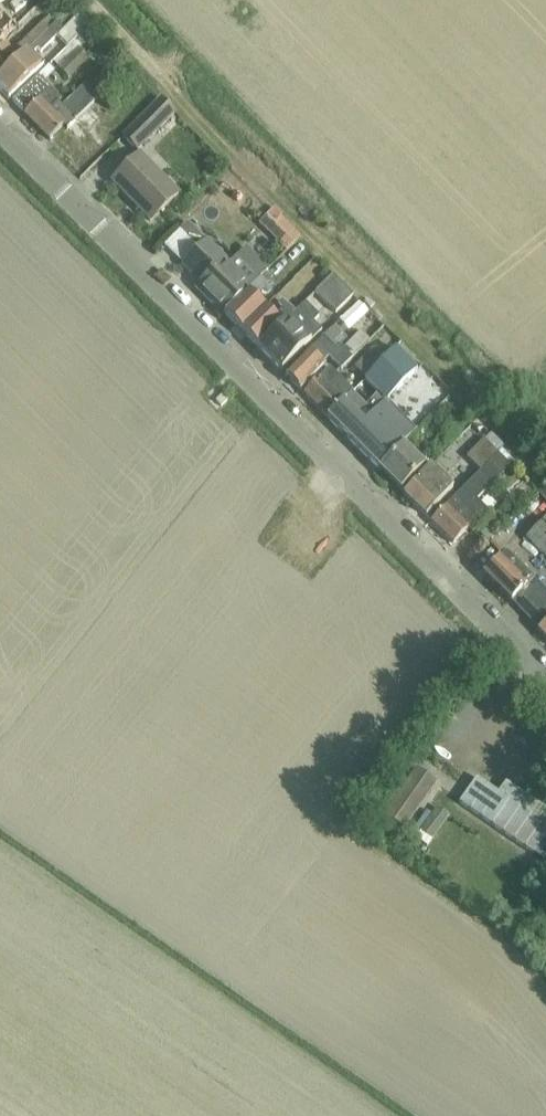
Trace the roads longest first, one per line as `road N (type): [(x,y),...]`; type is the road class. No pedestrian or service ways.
road 1 (residential): [(545,687),(482,606),(0,128)]
road 2 (track): [(83,0),(545,483)]

